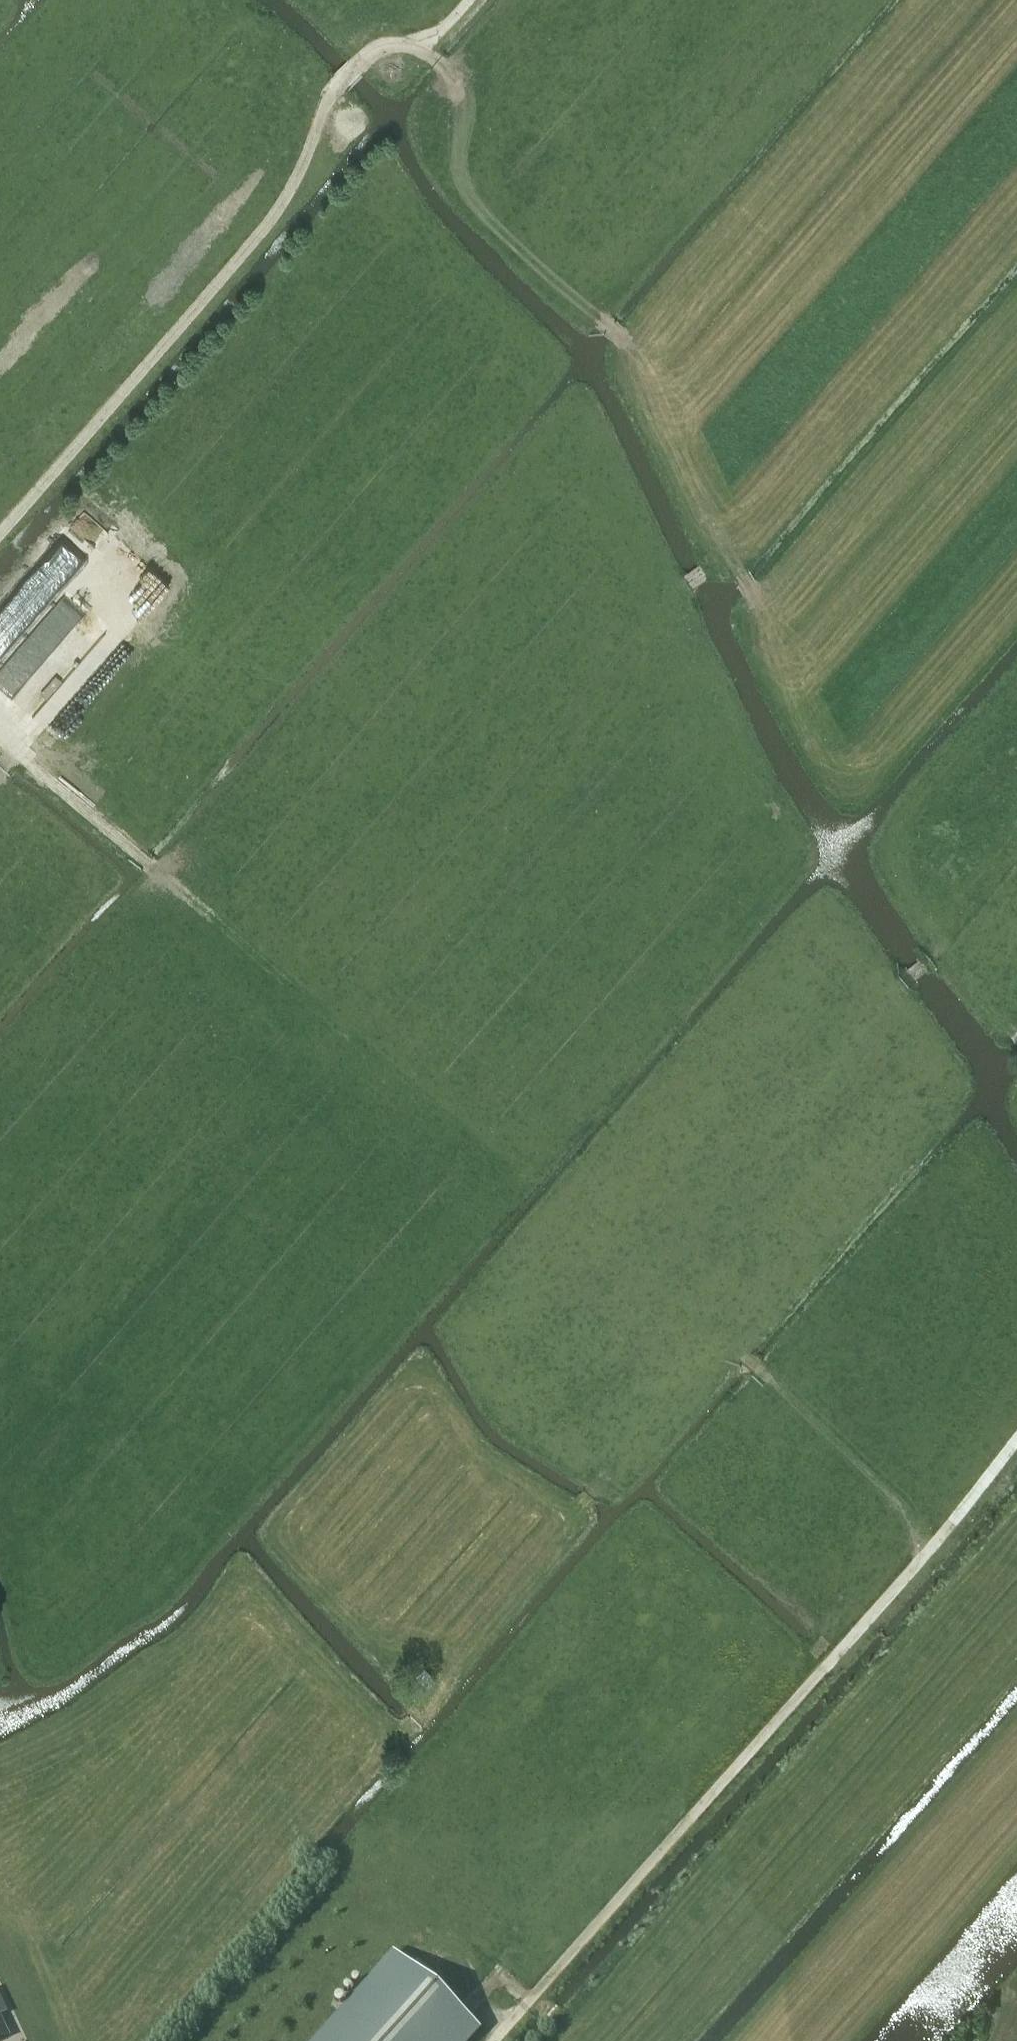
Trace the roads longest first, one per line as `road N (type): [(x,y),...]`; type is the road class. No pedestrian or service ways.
road 1 (track): [(1016,1454),(495,2040)]
road 2 (track): [(0,528),(312,170),(342,69),(371,41),(407,33),(433,41),(468,0)]
road 3 (track): [(433,41),(457,64),(454,150),(477,201),(627,328)]

